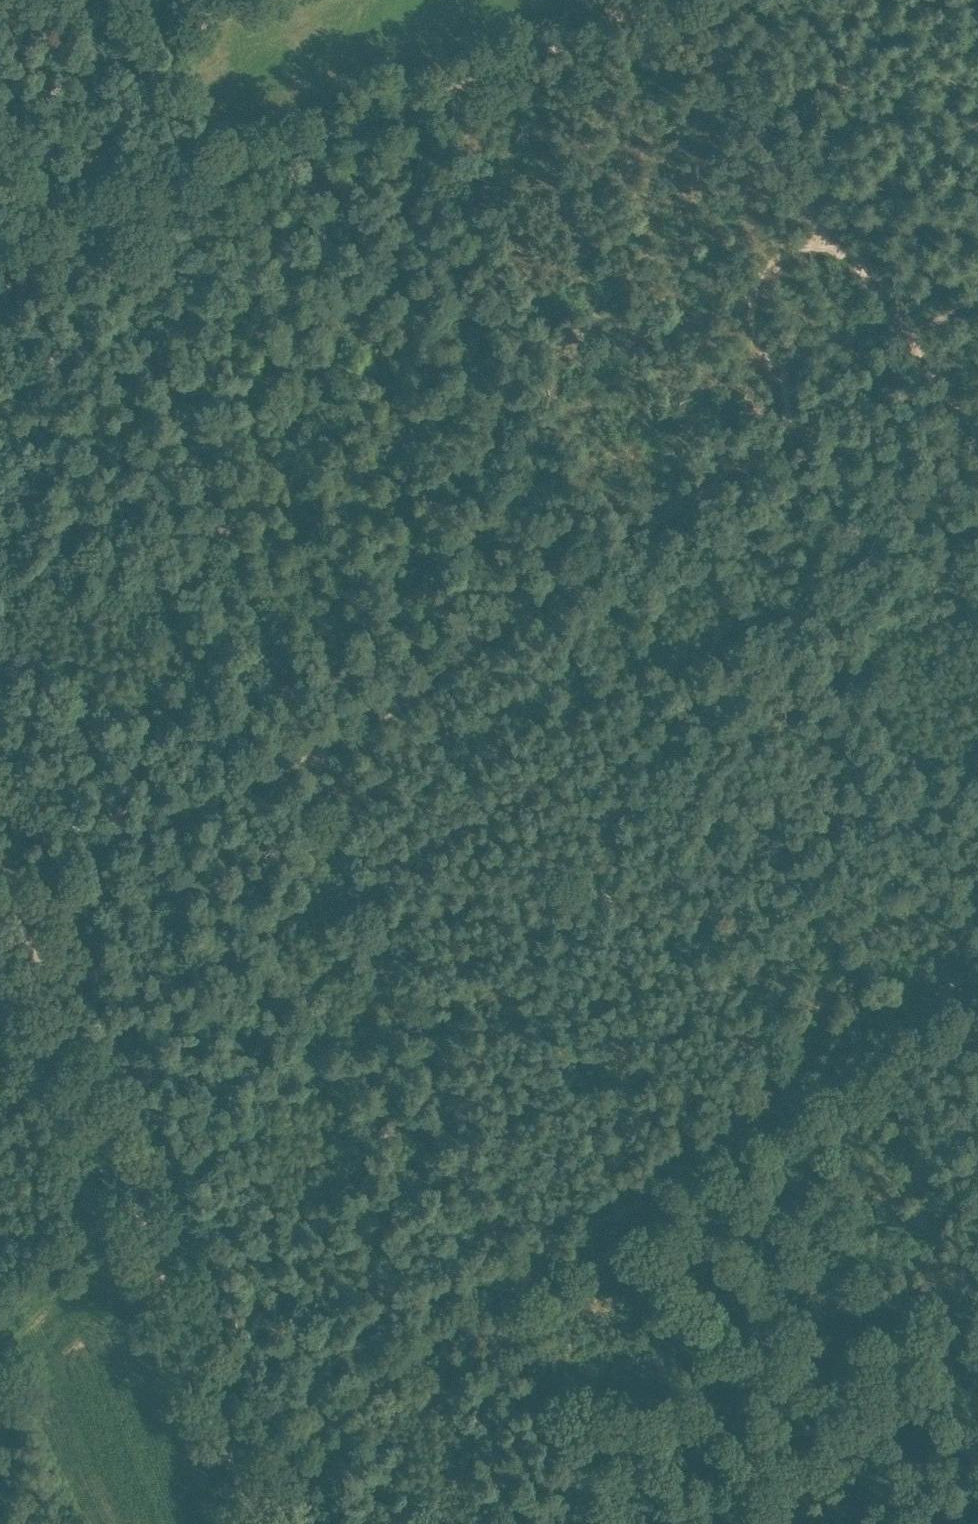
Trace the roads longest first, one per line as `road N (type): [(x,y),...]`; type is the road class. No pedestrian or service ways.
road 1 (track): [(0,894),(245,1523)]

